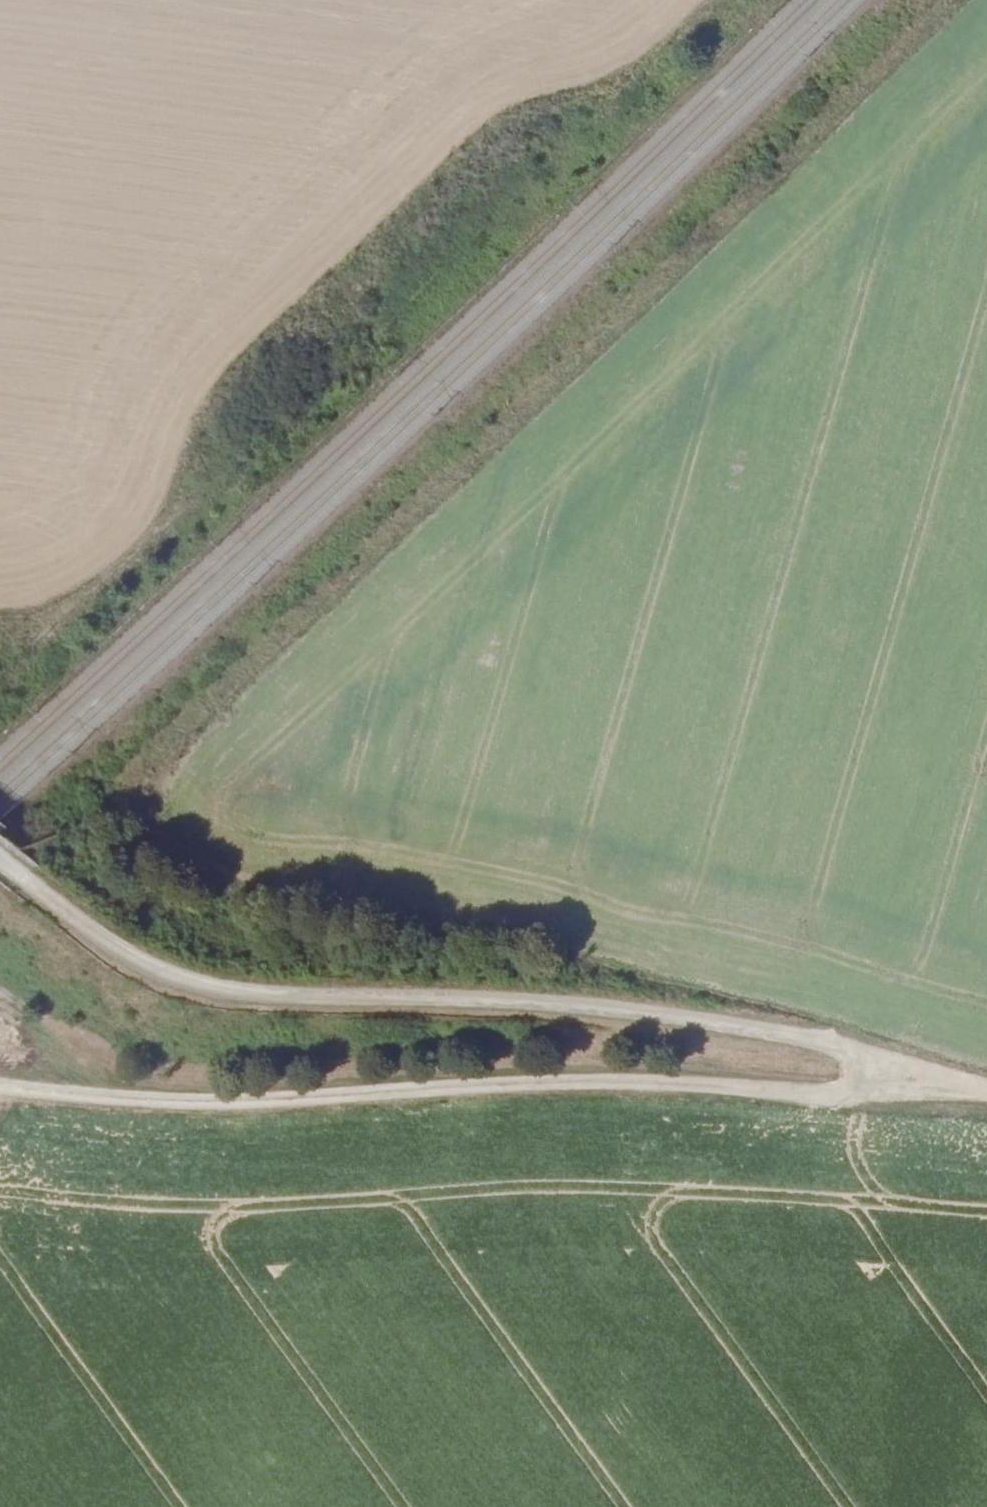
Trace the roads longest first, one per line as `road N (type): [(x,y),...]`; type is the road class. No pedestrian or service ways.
road 1 (track): [(0,855),(129,953),(206,985),(637,1015),(857,1050),(958,1084)]
road 2 (track): [(958,1084),(882,1100),(530,1086),(227,1107),(0,1091)]

